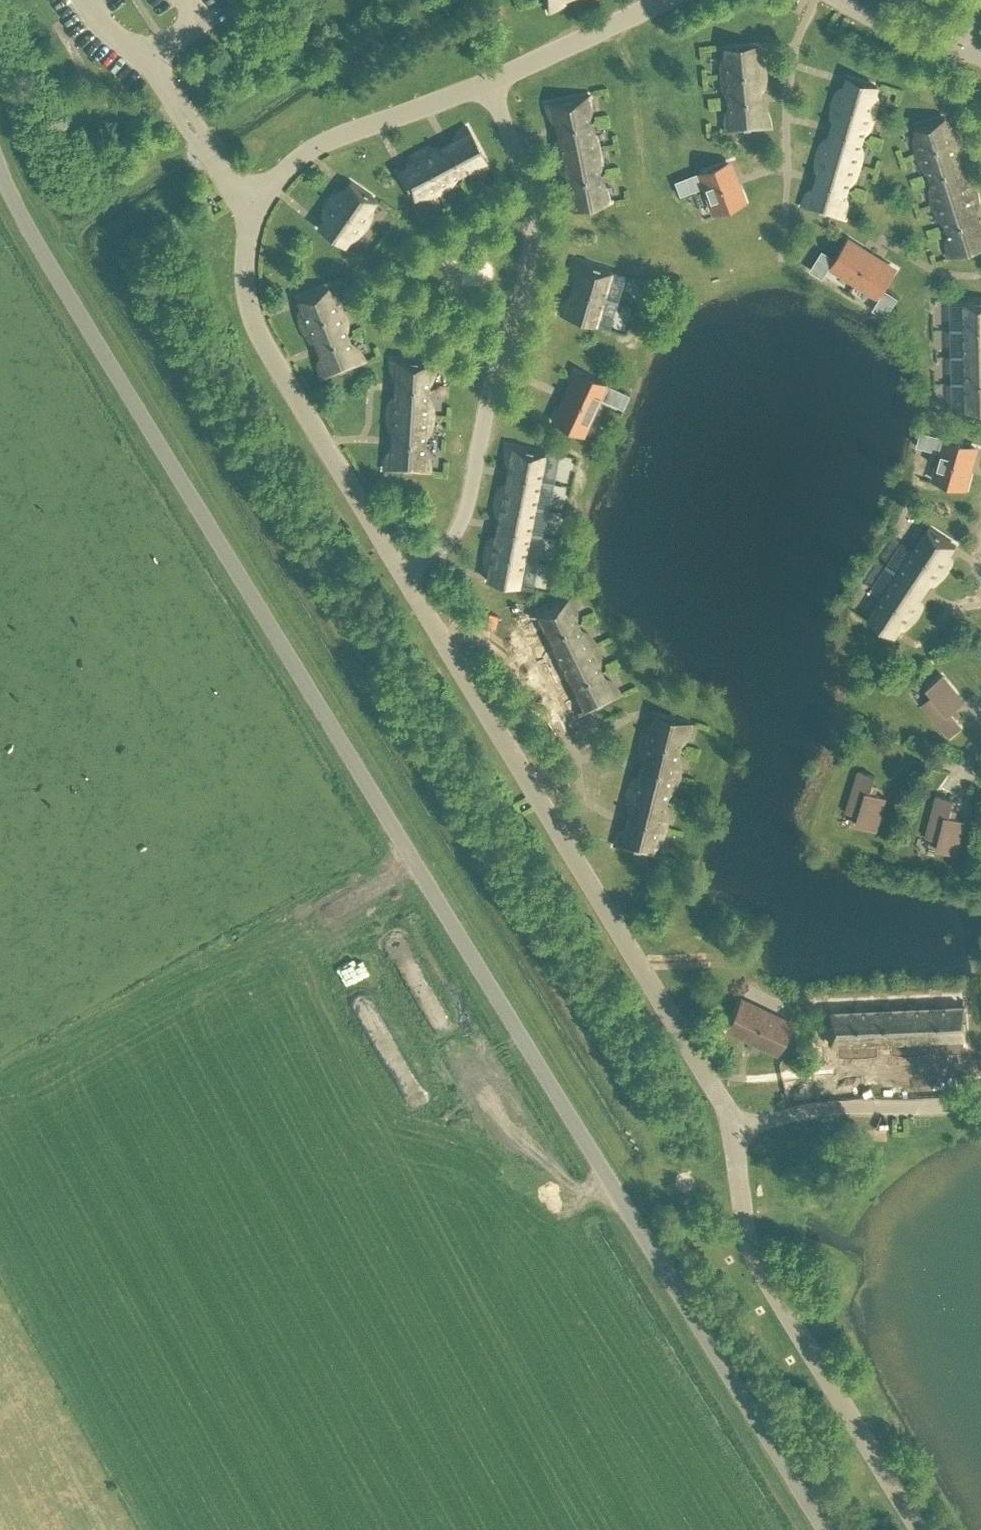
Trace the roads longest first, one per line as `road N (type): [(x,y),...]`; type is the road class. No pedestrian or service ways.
road 1 (unclassified): [(826,1529),(14,206),(0,171)]

